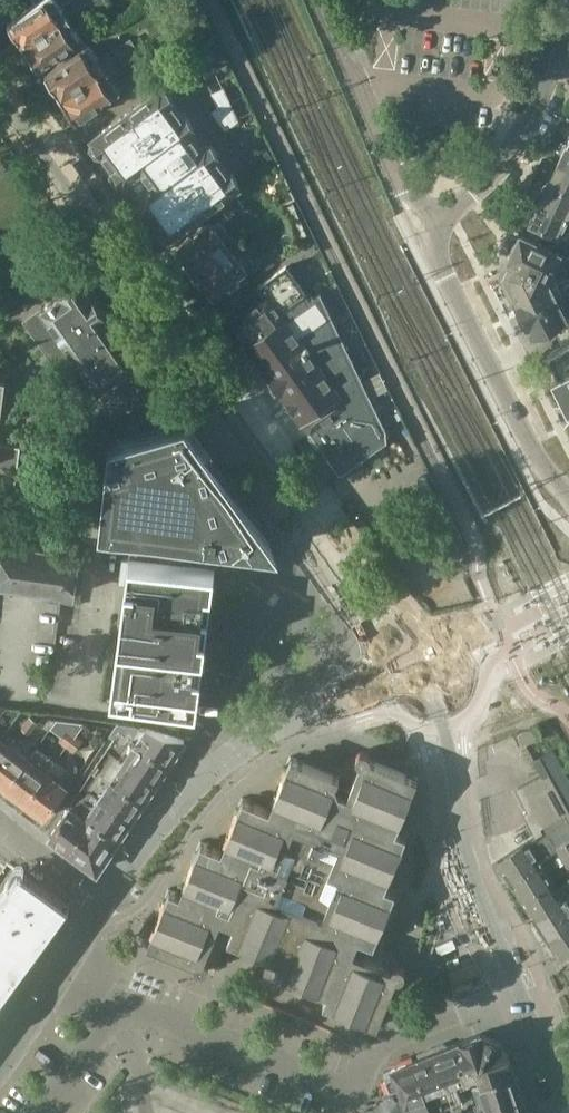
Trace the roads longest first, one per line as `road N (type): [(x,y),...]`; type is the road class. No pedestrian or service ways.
road 1 (tertiary): [(0,100),(243,418),(420,674)]
road 2 (residential): [(350,1091),(117,1010),(56,971)]
road 3 (tertiary): [(420,674),(445,727),(471,883),(503,975)]
road 4 (residential): [(451,270),(316,0)]
road 5 (tertiary): [(568,499),(546,476),(451,270)]
road 6 (tertiary): [(451,270),(551,61)]
road 7 (tertiary): [(100,902),(243,750)]
road 8 (residential): [(503,975),(444,1018),(379,1048),(350,1091)]
road 9 (tertiary): [(243,750),(302,718),(420,674)]
road 10 (residential): [(243,750),(197,728),(83,707)]
road 11 (tertiary): [(503,975),(566,1112)]
road 12 (residential): [(100,902),(0,822)]

